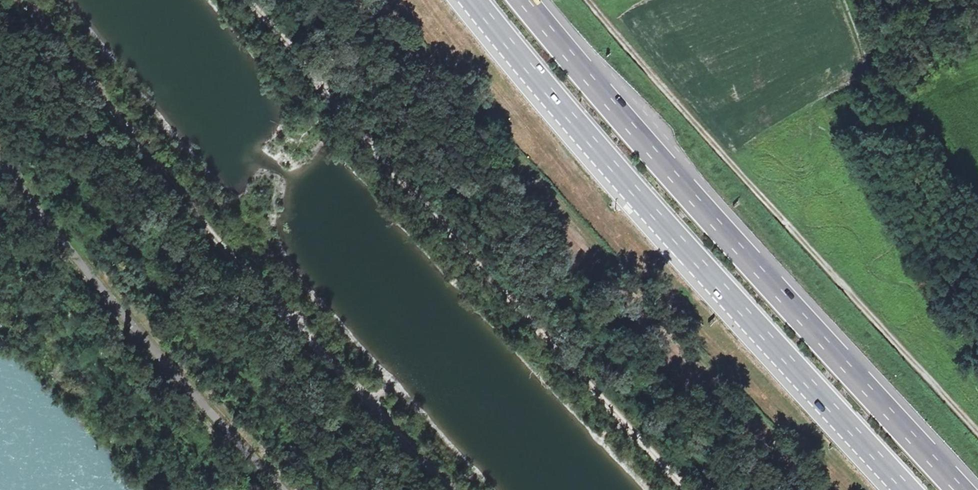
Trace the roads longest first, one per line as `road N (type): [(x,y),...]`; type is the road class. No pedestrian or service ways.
road 1 (motorway): [(475,0),(908,489)]
road 2 (track): [(686,489),(254,0)]
road 3 (motorway): [(962,489),(530,0)]
road 4 (track): [(24,0),(339,377),(452,489)]
road 5 (track): [(977,430),(591,0)]

